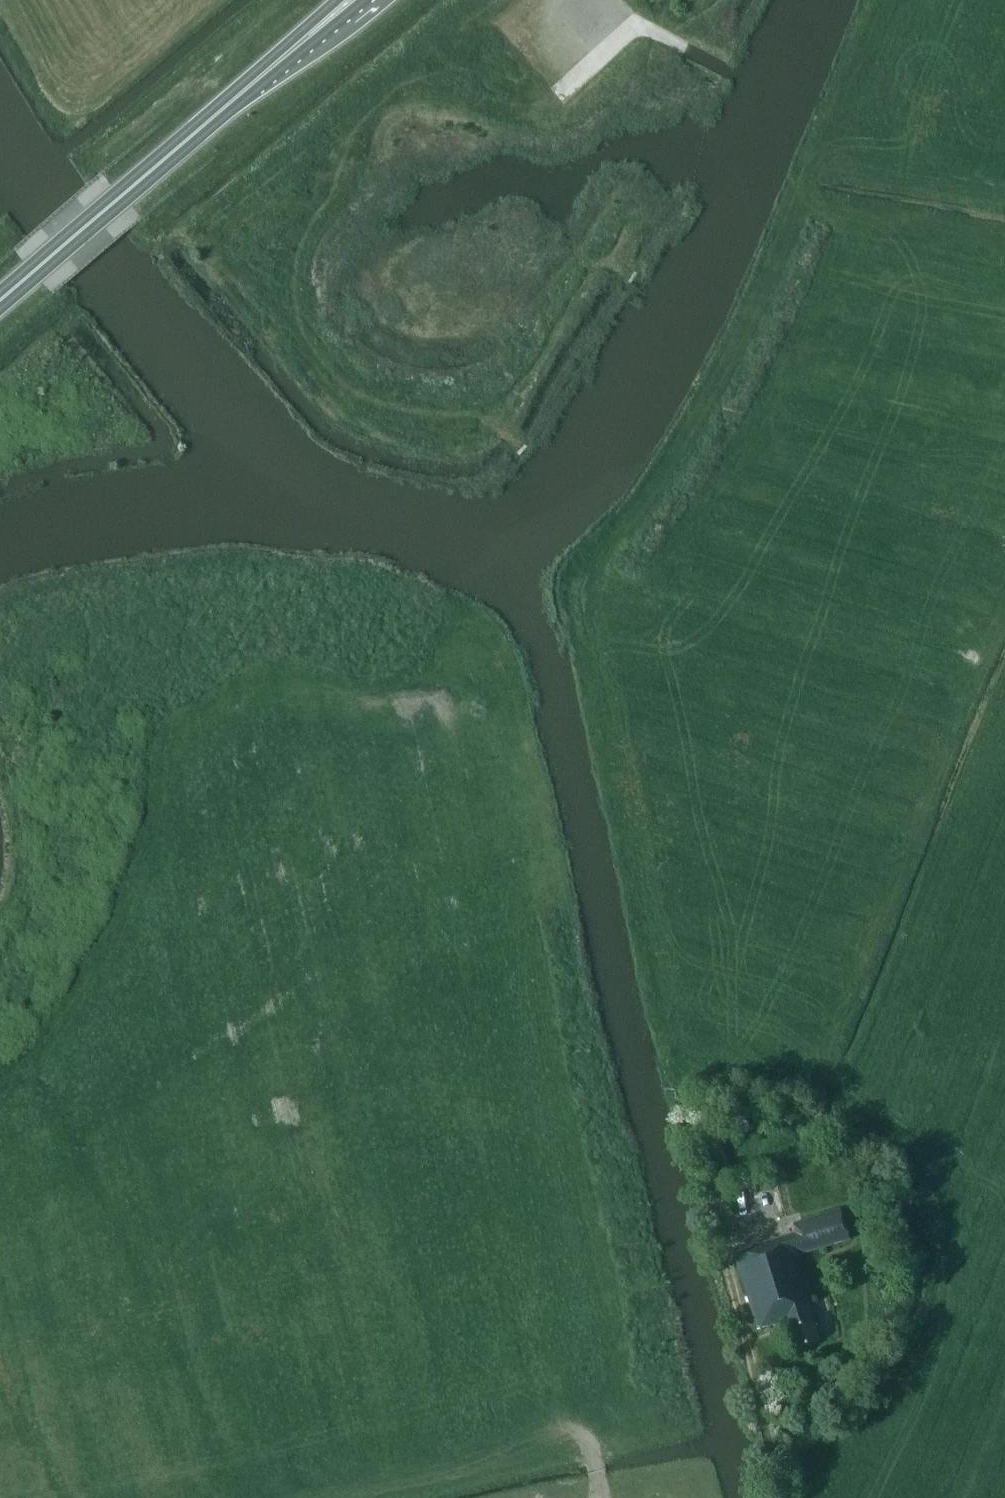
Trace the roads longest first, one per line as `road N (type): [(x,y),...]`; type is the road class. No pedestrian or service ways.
road 1 (trunk): [(0,299),(309,35)]
road 2 (track): [(784,1497),(727,1266)]

